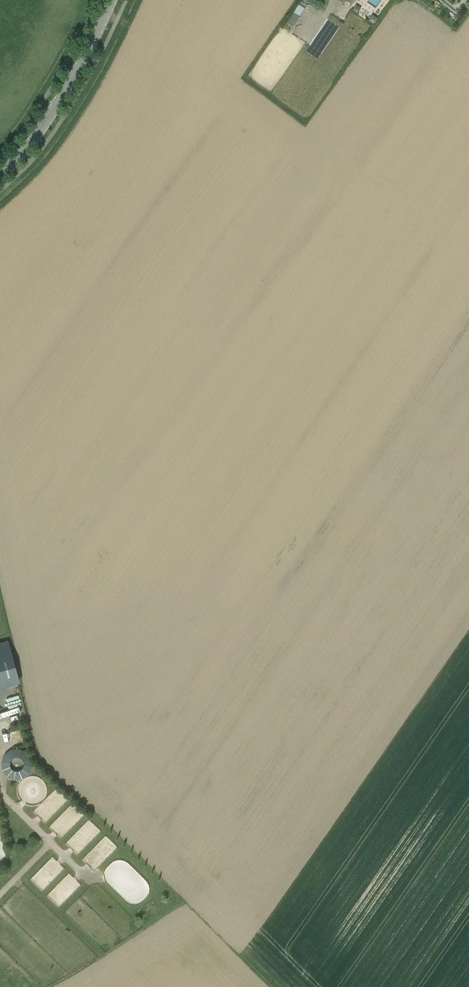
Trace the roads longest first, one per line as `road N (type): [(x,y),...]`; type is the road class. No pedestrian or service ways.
road 1 (tertiary): [(0,174),(27,149),(115,0)]

